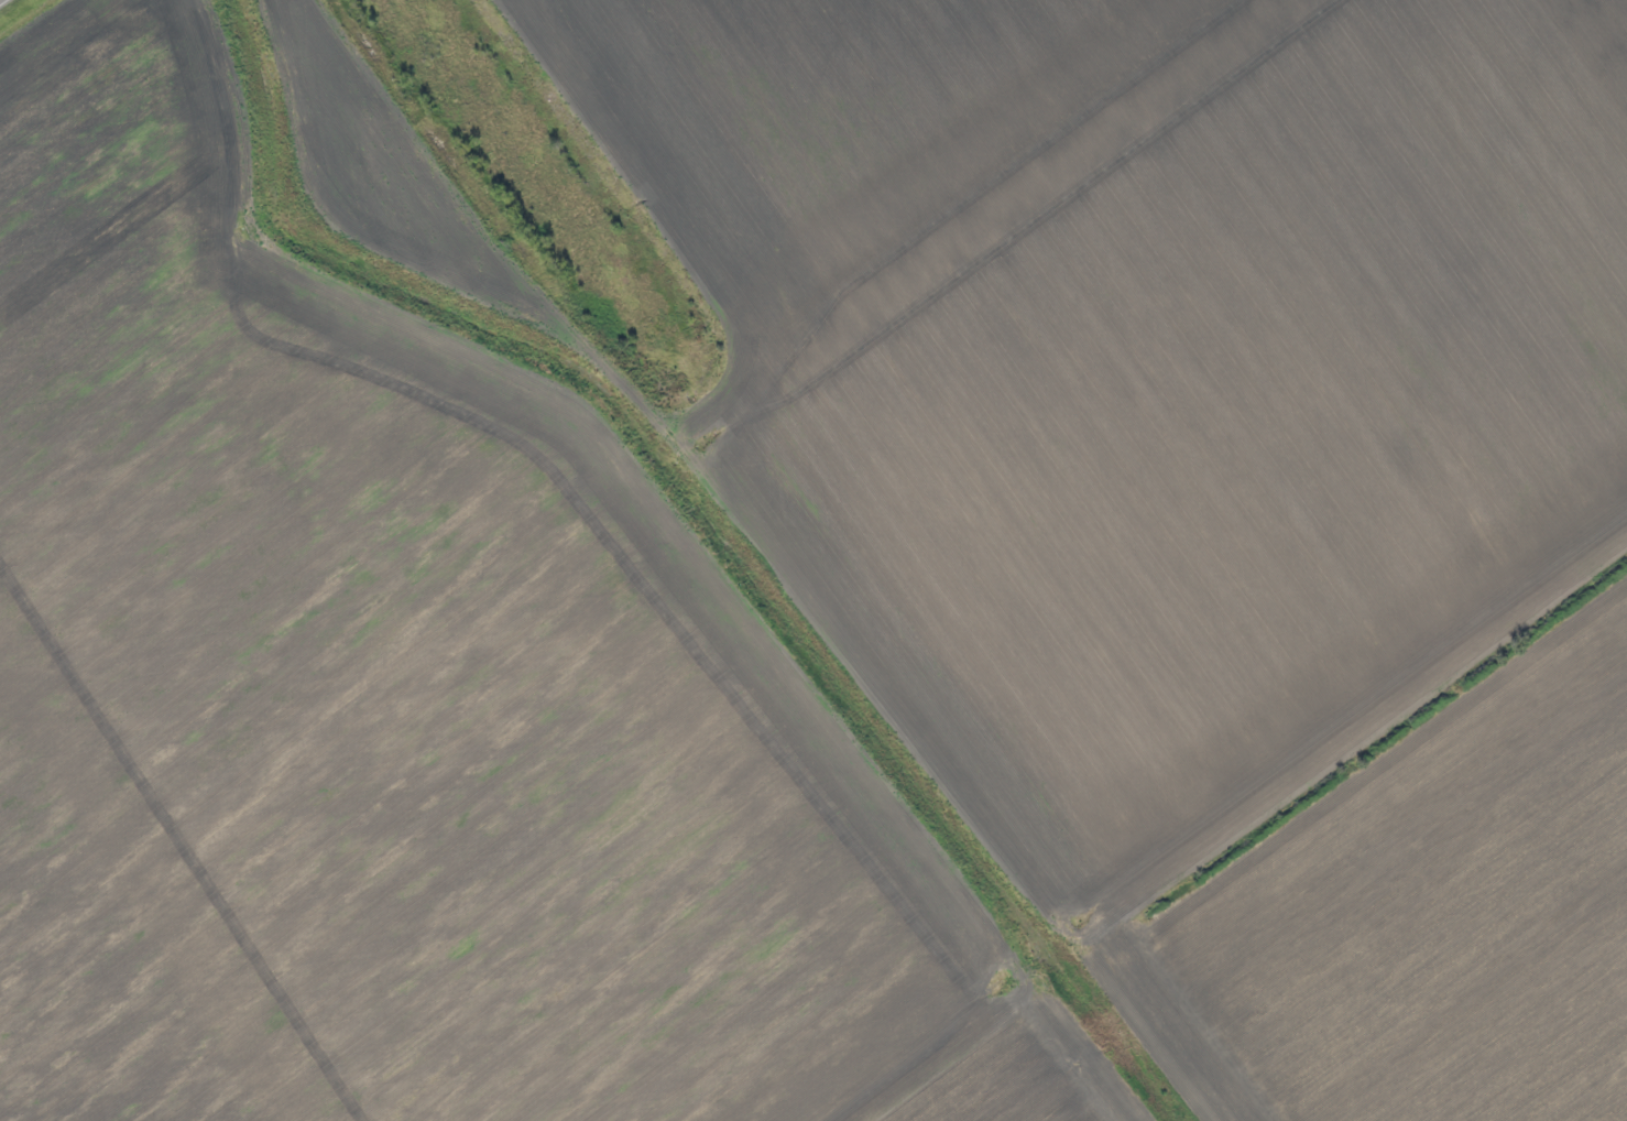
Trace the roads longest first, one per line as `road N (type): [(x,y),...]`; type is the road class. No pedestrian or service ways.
road 1 (track): [(318,0),(476,231),(674,447),(1055,932),(1071,939),(1125,926),(1272,1120)]

